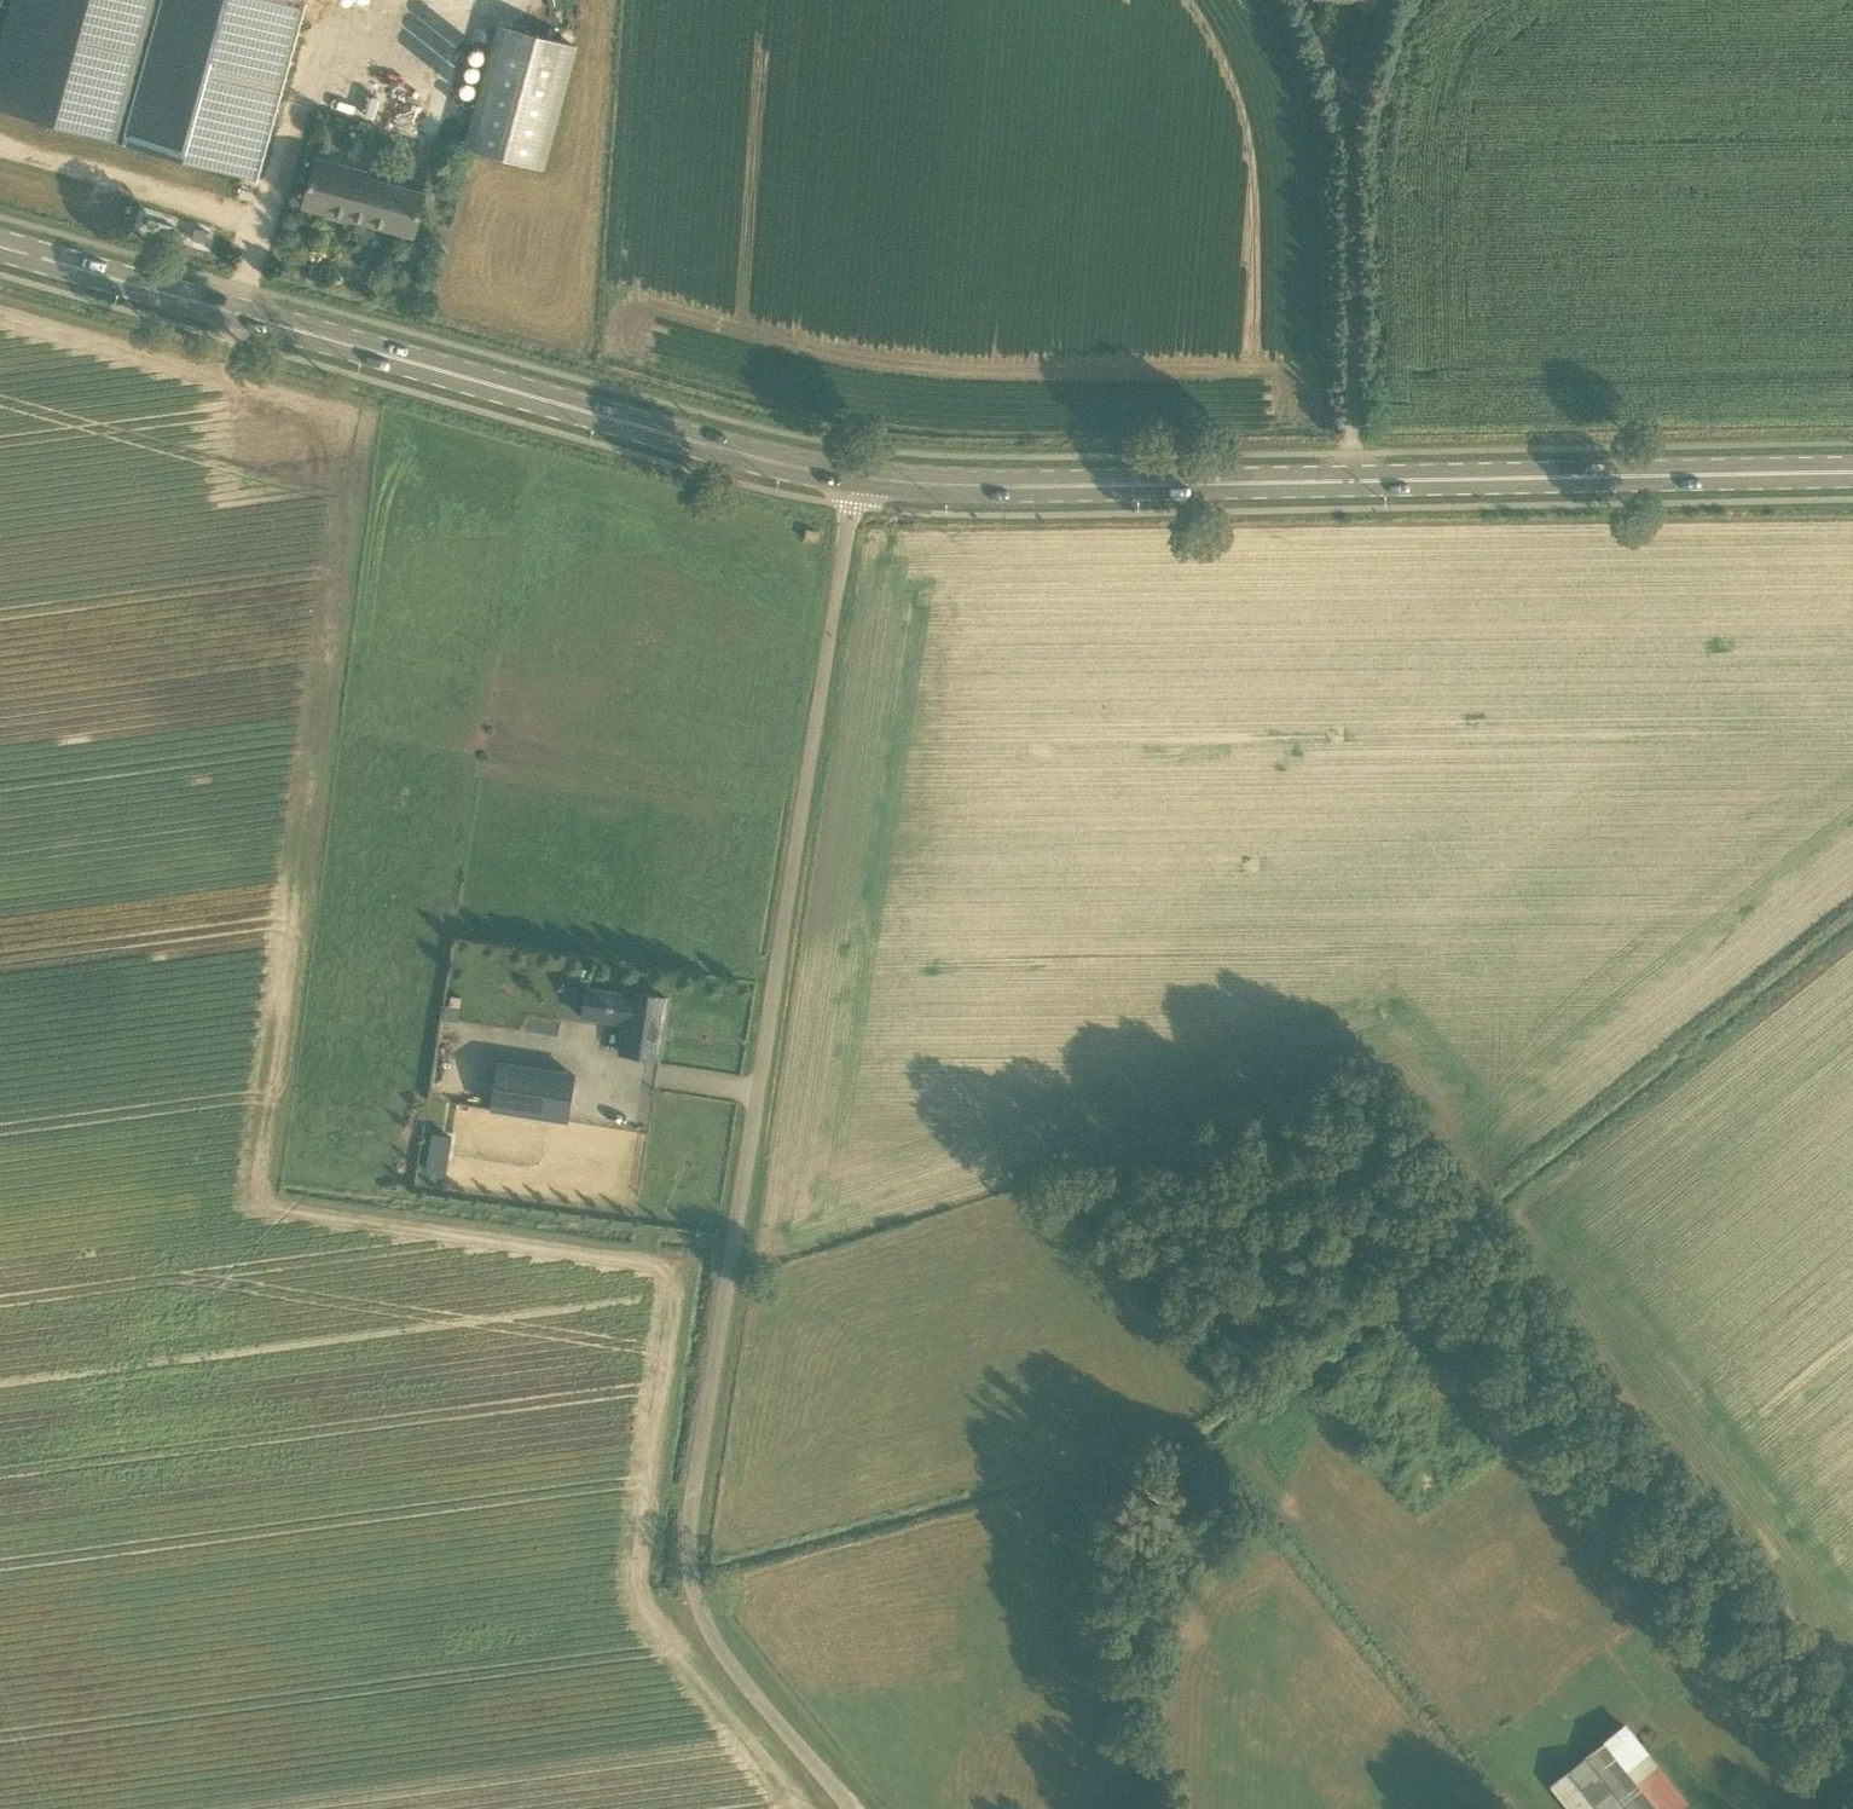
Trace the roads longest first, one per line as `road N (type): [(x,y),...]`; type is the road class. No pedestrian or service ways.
road 1 (unclassified): [(847,1808),(705,1606),(689,1520),(858,477)]
road 2 (primary): [(1852,472),(1047,486),(858,477)]
road 3 (primary): [(858,477),(693,440),(0,243)]

